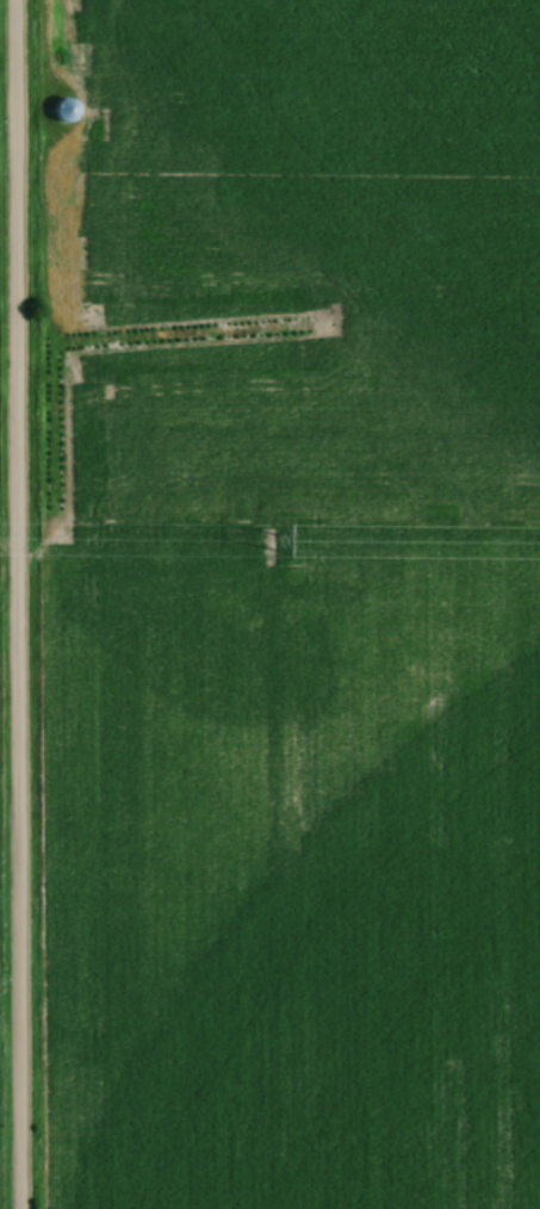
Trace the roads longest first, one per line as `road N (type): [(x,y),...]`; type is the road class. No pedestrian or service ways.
road 1 (residential): [(13,1208),(9,0)]

